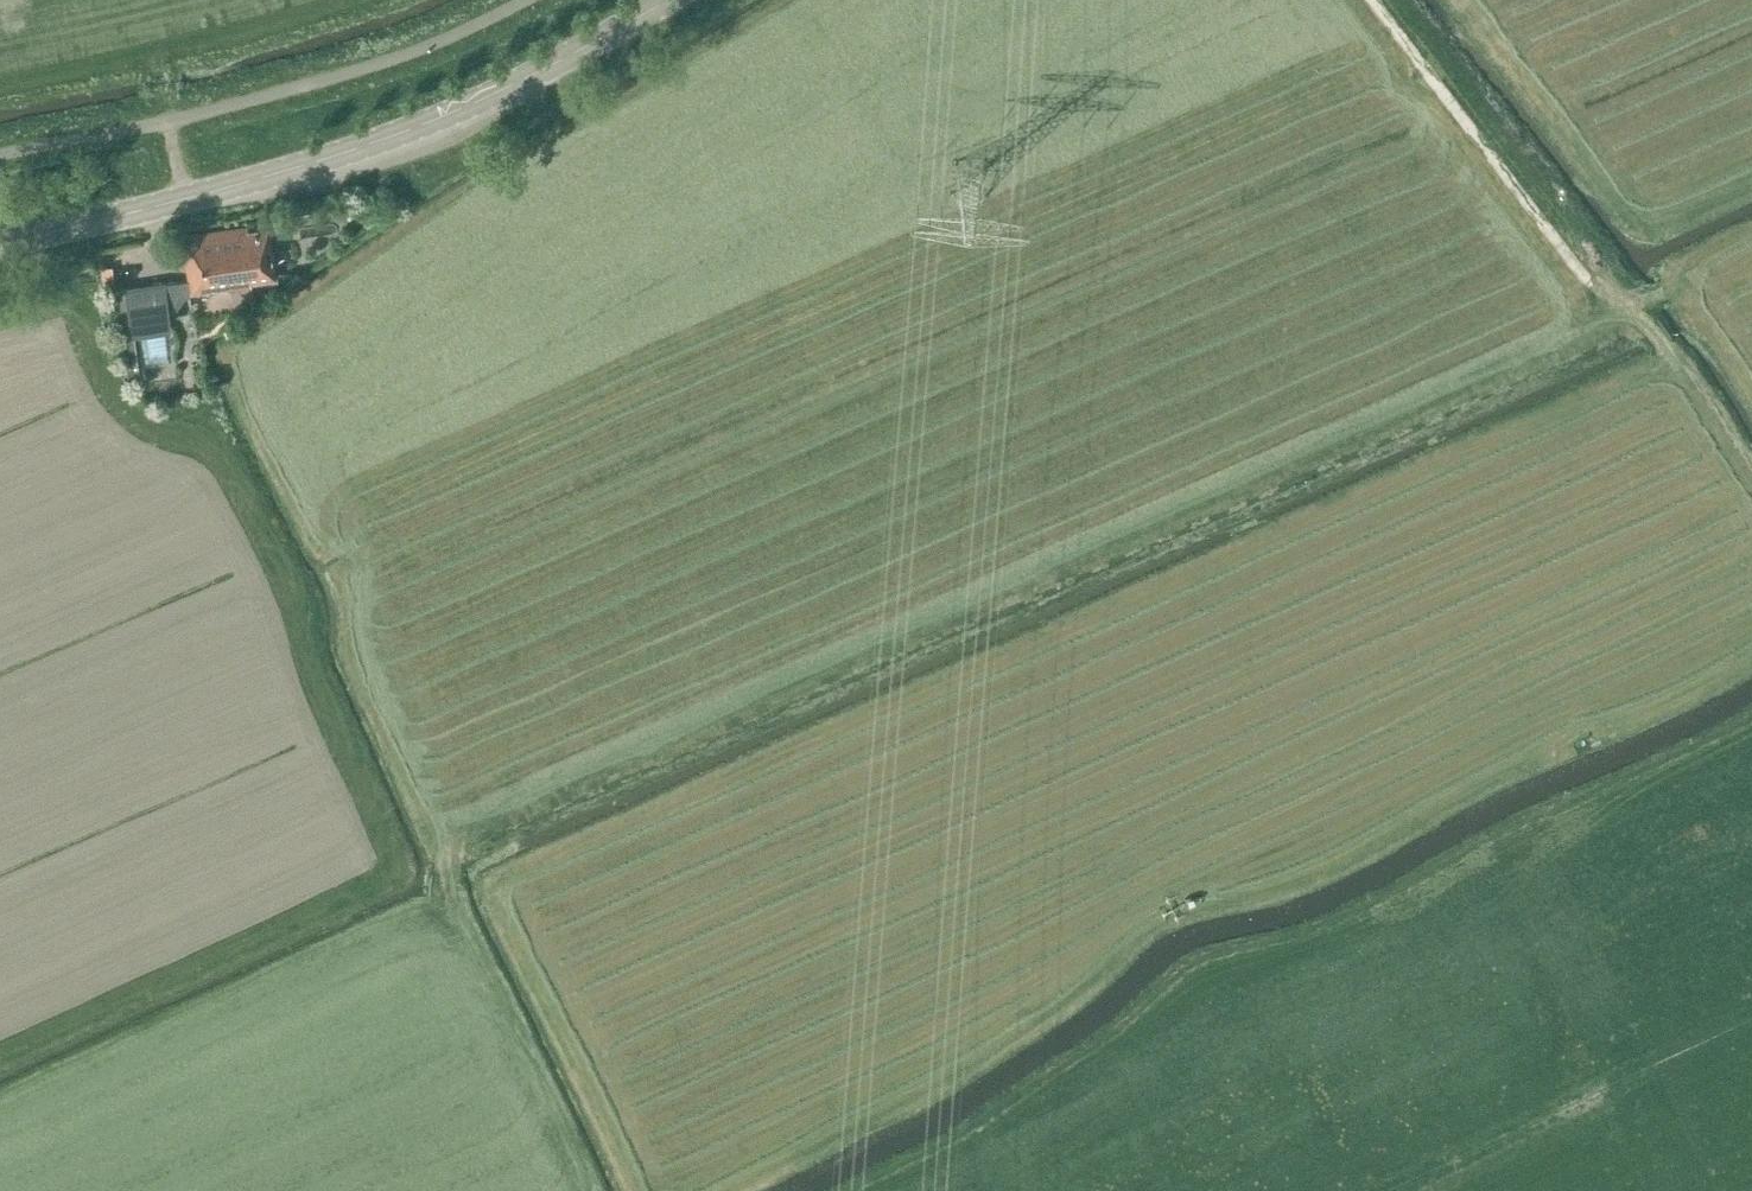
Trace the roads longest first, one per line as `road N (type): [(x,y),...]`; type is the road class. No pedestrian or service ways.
road 1 (secondary): [(0,243),(301,168),(390,137),(494,93),(666,0)]
road 2 (track): [(1370,0),(1596,290)]

